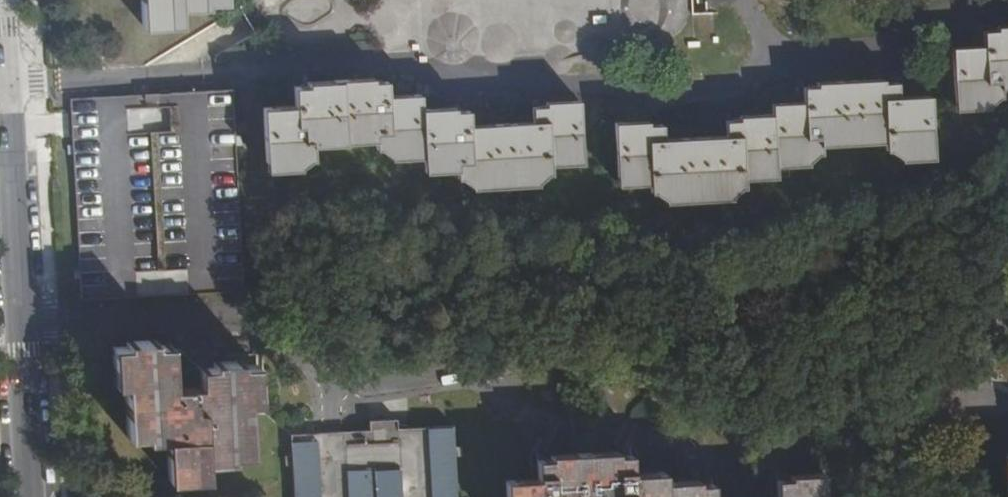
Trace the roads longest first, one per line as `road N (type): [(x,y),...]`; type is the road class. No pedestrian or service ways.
road 1 (residential): [(23,321),(178,315),(227,323),(361,380),(570,360),(660,374),(785,420),(875,424),(1007,395)]
road 2 (tertiary): [(9,83),(23,321)]
road 3 (residential): [(9,83),(203,71)]
road 4 (tertiary): [(23,321),(32,496)]

